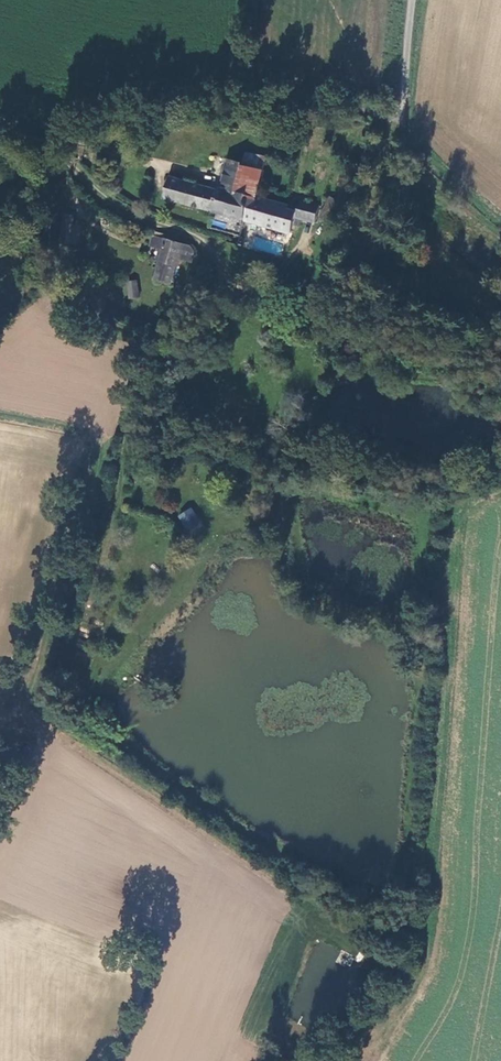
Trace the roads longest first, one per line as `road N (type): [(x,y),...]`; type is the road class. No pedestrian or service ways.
road 1 (unclassified): [(0,126),(50,150),(125,214),(197,237)]

